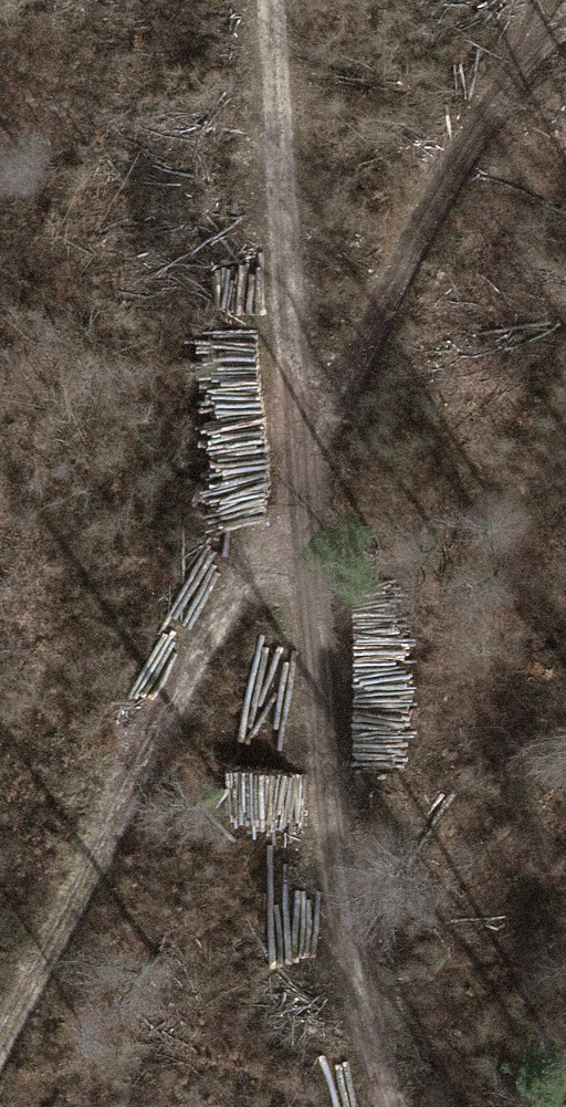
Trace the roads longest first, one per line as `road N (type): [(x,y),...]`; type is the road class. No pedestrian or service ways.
road 1 (track): [(274,0),(297,464),(340,891),(415,1106)]
road 2 (track): [(0,1053),(297,464)]
road 3 (track): [(565,22),(528,49),(449,174),(297,464)]

